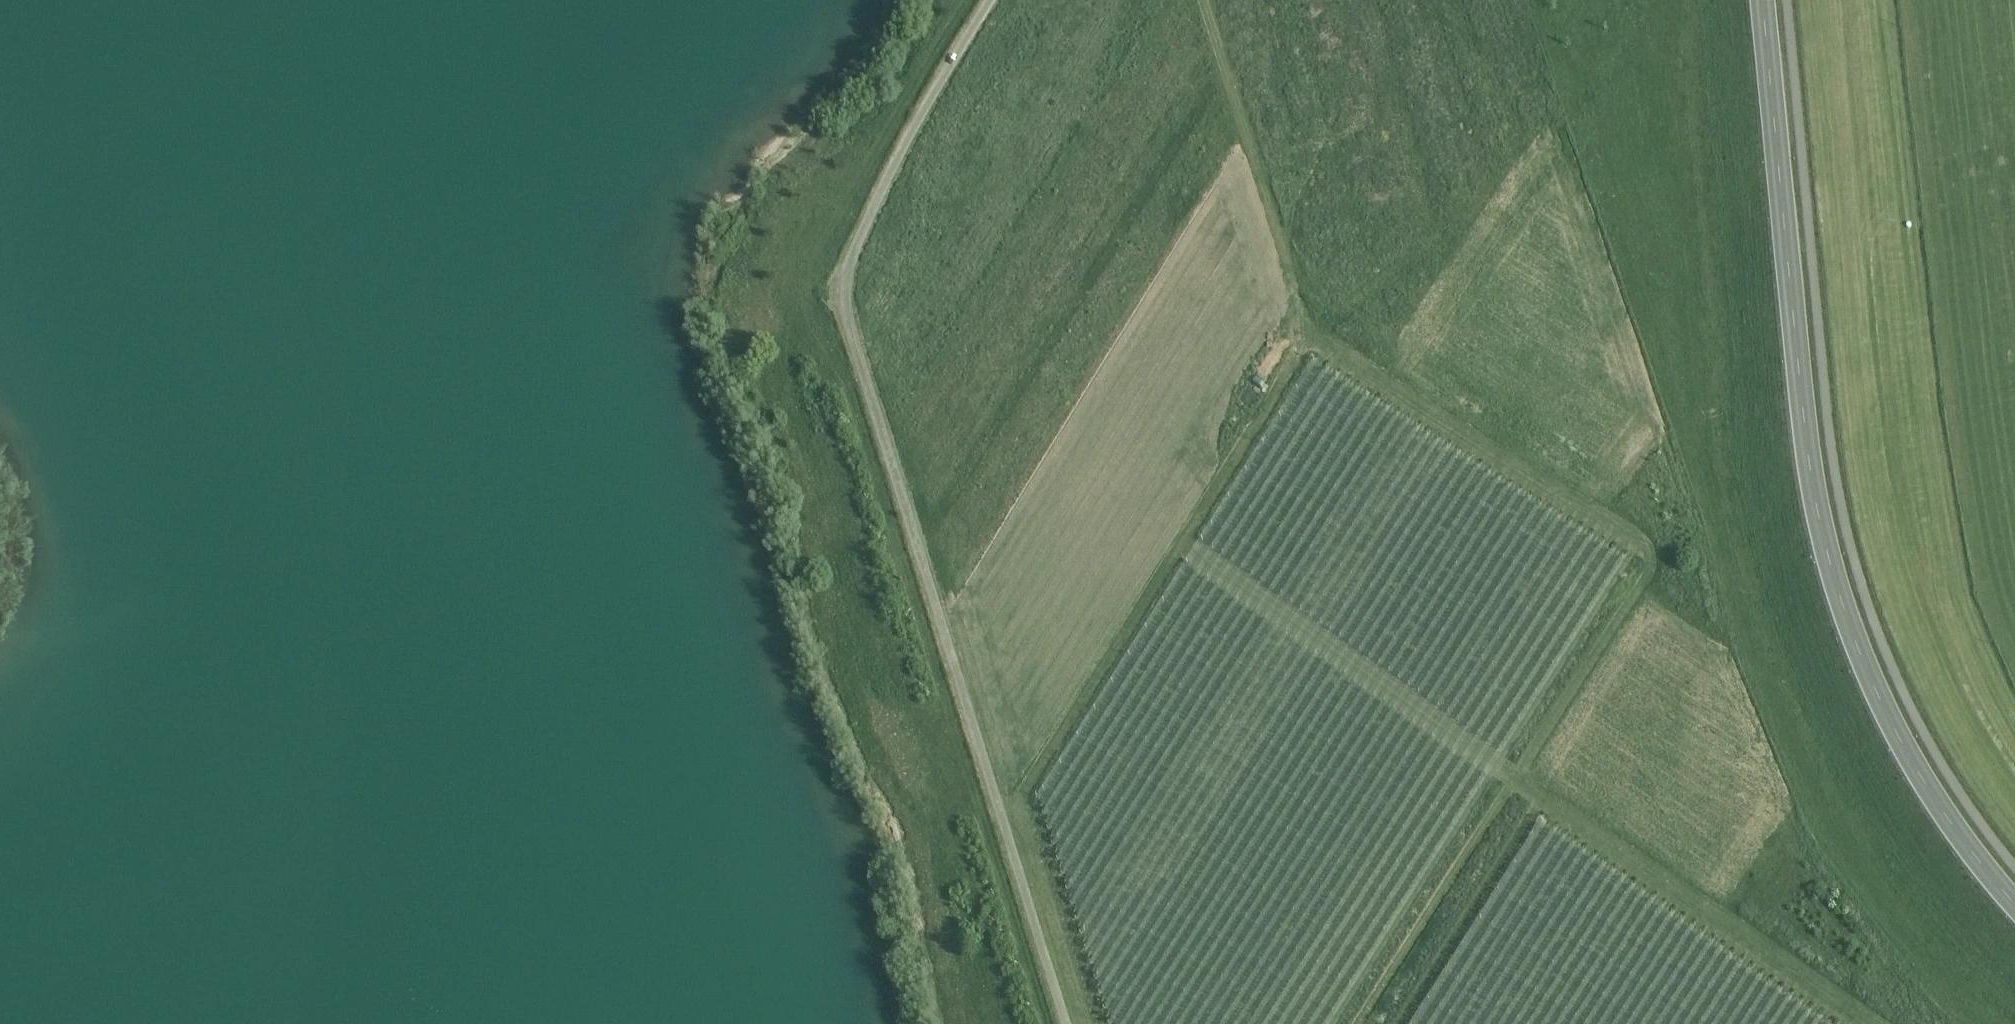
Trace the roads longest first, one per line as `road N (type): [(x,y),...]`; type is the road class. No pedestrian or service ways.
road 1 (track): [(1068,1023),(841,277),(892,147),(981,0)]
road 2 (secondary): [(2014,909),(1965,851),(1911,764),(1833,582),(1798,345),(1765,0)]

